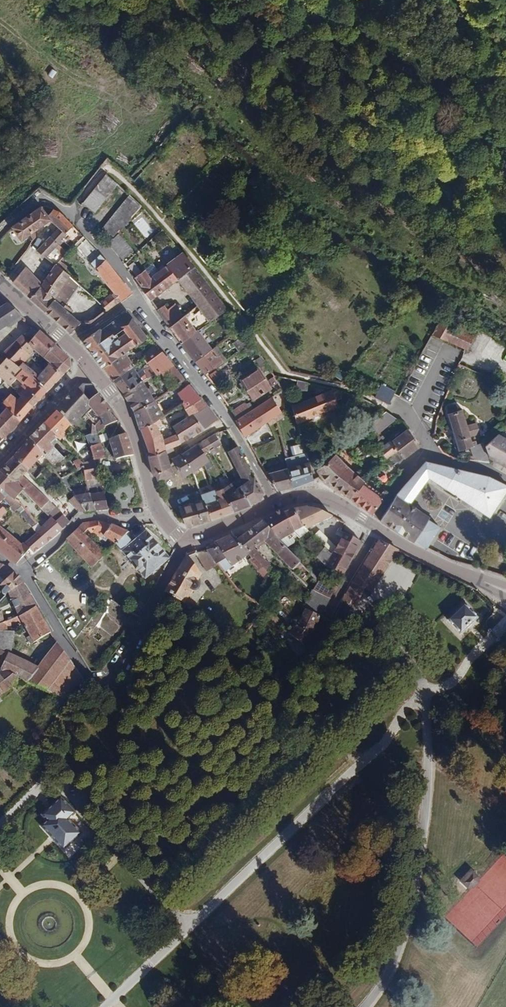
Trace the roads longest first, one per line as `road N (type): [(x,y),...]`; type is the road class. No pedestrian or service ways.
road 1 (residential): [(21,573),(89,683),(113,684),(184,539)]
road 2 (track): [(0,826),(50,776),(188,930)]
road 3 (track): [(77,956),(48,967),(20,955),(7,927),(16,899),(42,883),(72,889),(90,912),(84,949)]
road 4 (residential): [(274,503),(222,411),(136,297)]
road 5 (residential): [(370,525),(424,454),(505,480)]
road 6 (secondary): [(157,516),(126,419),(90,367)]
road 7 (residential): [(21,573),(83,518),(157,516)]
road 8 (secondary): [(505,591),(375,528)]
road 9 (secondary): [(0,459),(90,367)]

